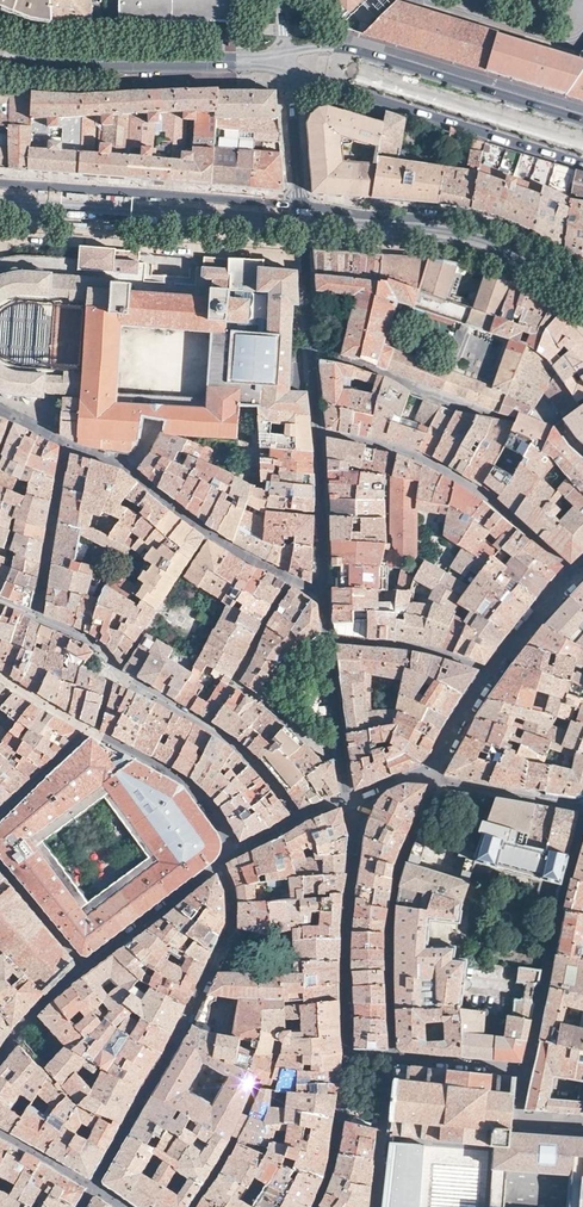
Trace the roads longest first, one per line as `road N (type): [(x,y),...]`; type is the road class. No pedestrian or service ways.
road 1 (residential): [(582,289),(547,259),(491,232),(305,206),(292,74)]
road 2 (secondary): [(582,119),(356,50),(287,52)]
road 3 (secondary): [(292,74),(582,162)]
road 4 (secondary): [(0,63),(292,74)]
road 5 (secondary): [(287,52),(51,54),(0,44)]

